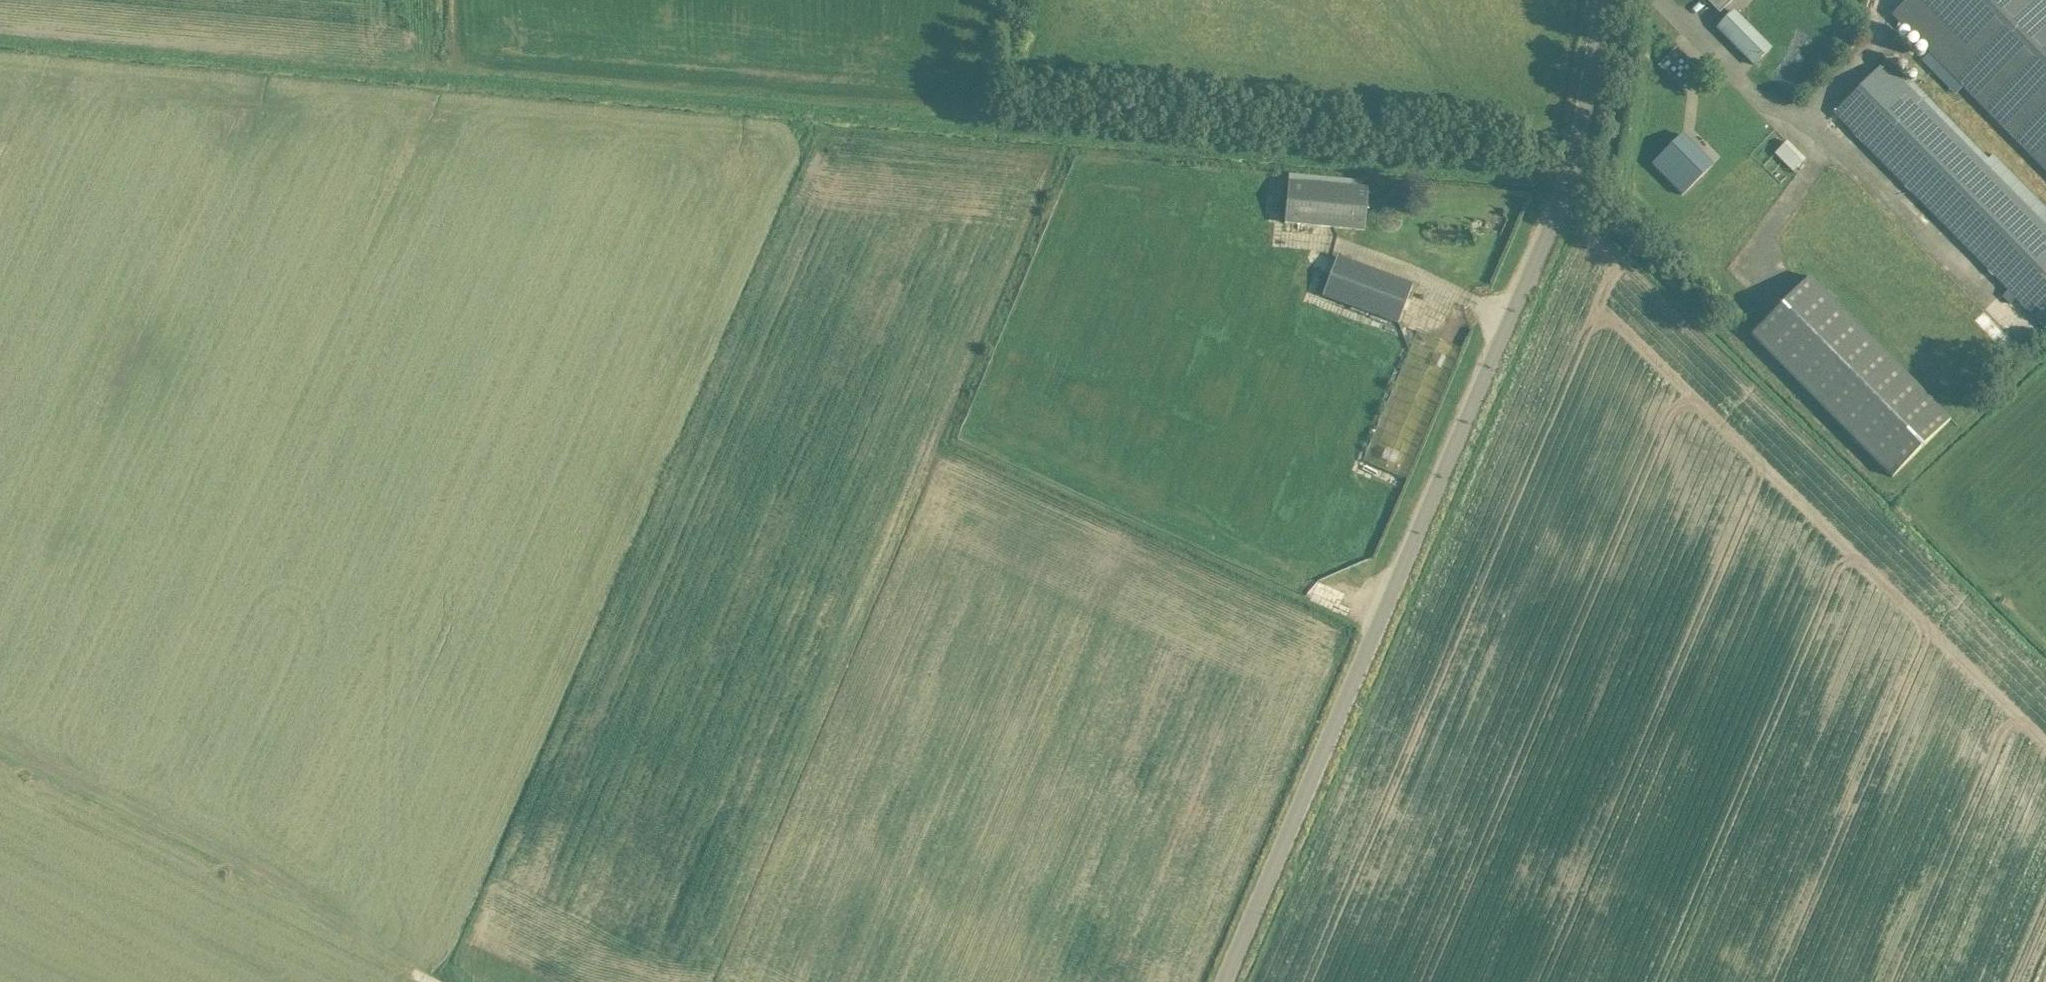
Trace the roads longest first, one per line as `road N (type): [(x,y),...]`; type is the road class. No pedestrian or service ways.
road 1 (unclassified): [(1223,981),(1549,207),(1598,0)]

